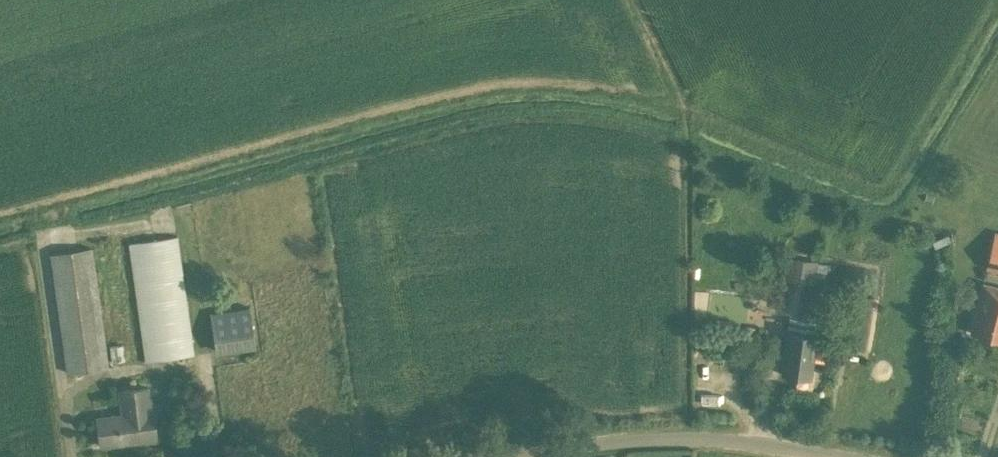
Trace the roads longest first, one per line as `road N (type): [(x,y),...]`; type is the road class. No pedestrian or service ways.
road 1 (unclassified): [(822,456),(683,437),(451,456)]

